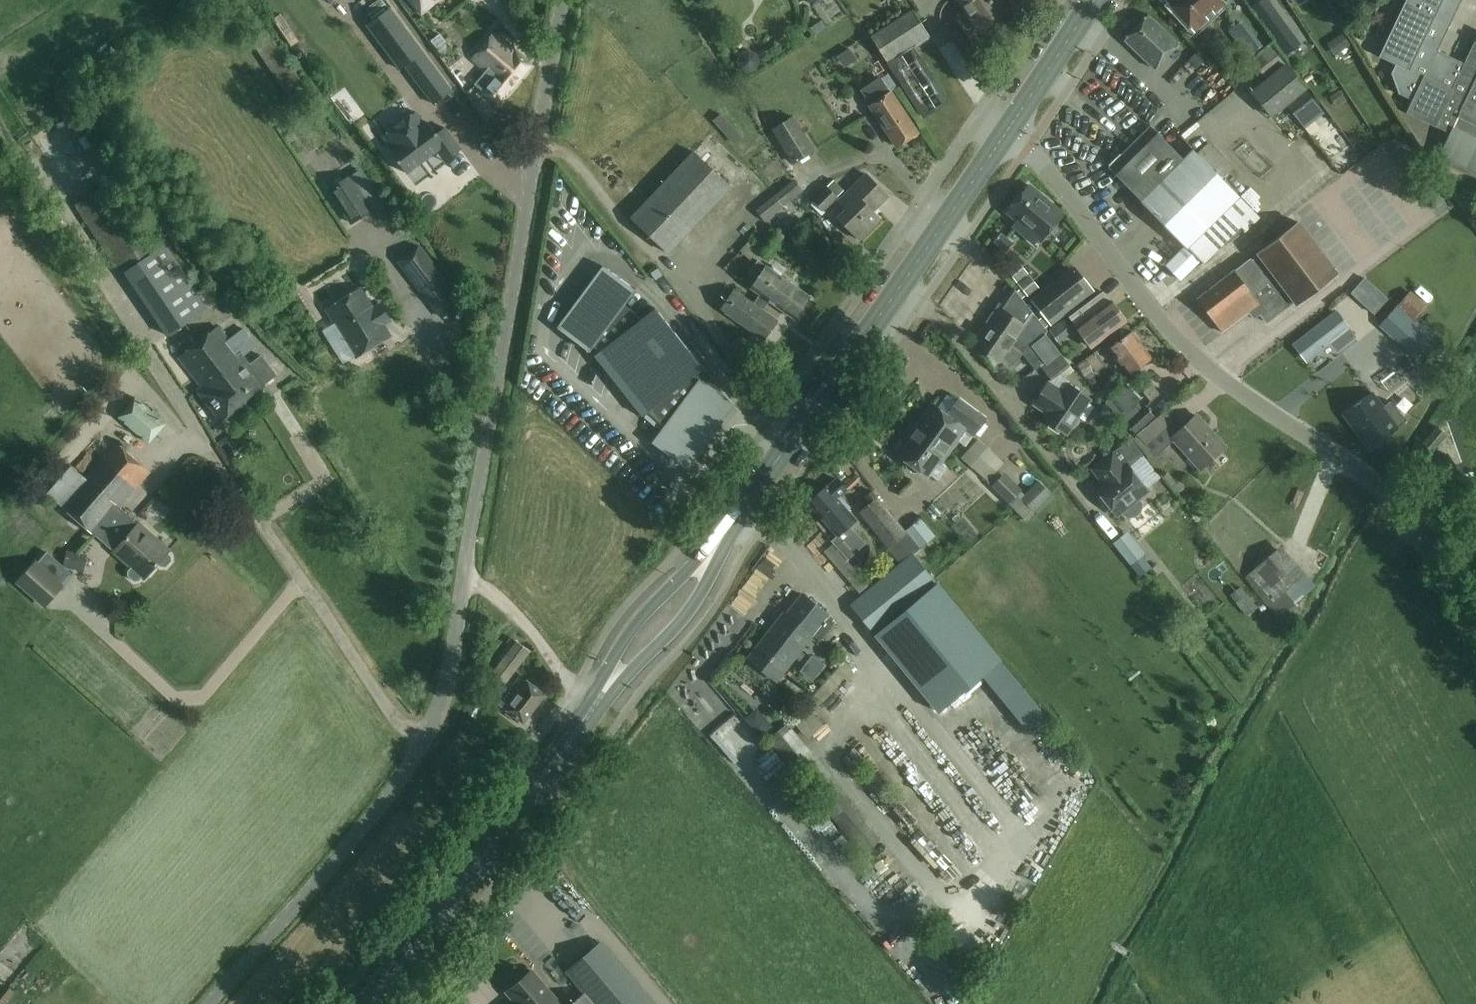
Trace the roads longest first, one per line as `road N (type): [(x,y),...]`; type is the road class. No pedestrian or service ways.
road 1 (unclassified): [(209,1003),(400,780),(440,704),(562,0)]
road 2 (unclassified): [(1475,630),(1392,502),(1194,356),(1008,129)]
road 3 (primary): [(717,542),(1008,129)]
road 4 (primary): [(367,1003),(592,708)]
road 5 (primary): [(592,708),(683,622),(708,583),(717,542)]
road 6 (primary): [(717,542),(634,622),(592,708)]
road 7 (primary): [(1008,129),(1091,0)]
road 8 (track): [(463,579),(515,612),(559,670)]

